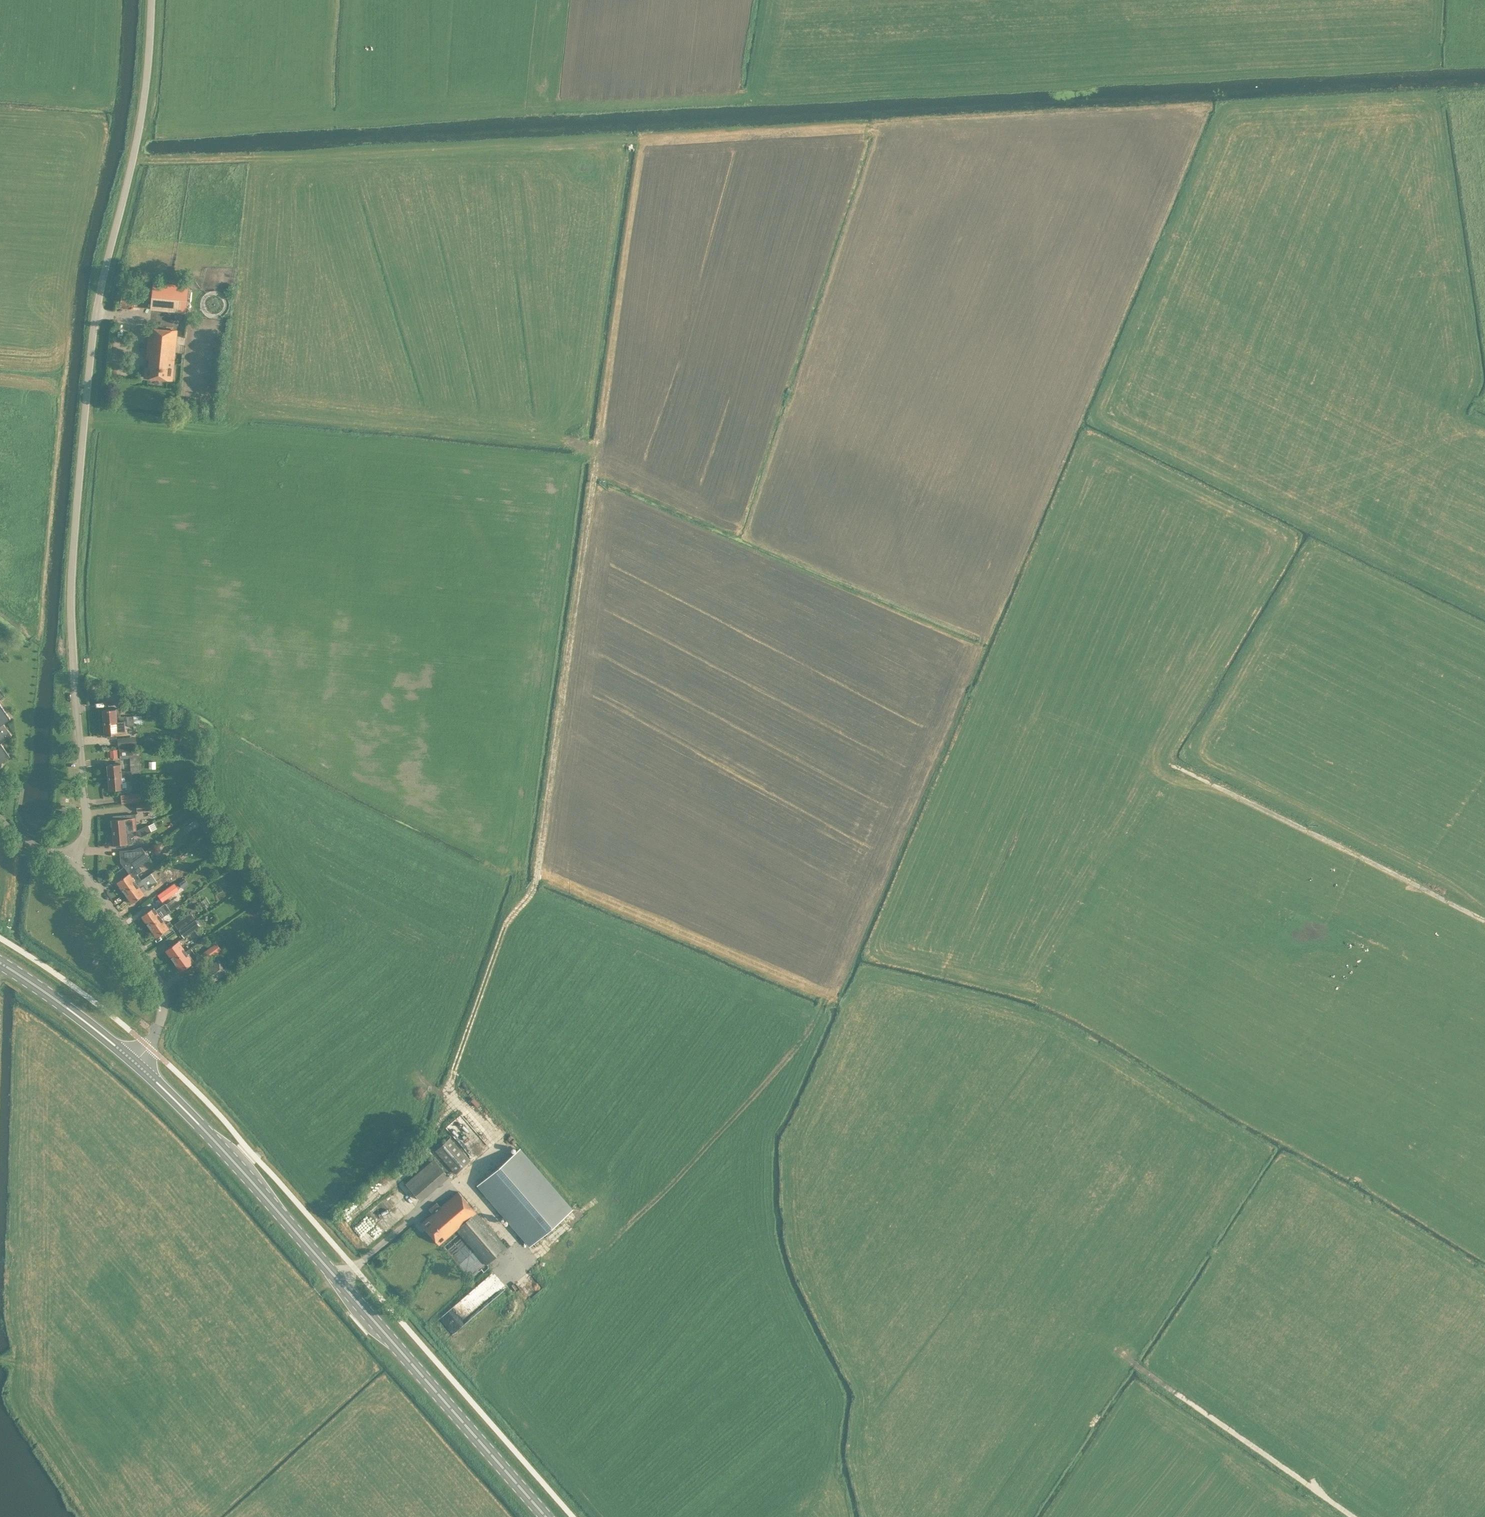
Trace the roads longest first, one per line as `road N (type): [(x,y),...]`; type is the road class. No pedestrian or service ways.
road 1 (unclassified): [(69,861),(86,823),(69,590),(85,400),(97,294),(139,121),(149,0)]
road 2 (secondary): [(545,1516),(197,1122),(135,1062)]
road 3 (track): [(1484,919),(1178,765)]
road 4 (unclassified): [(135,1062),(161,1019),(162,988),(69,861)]
road 5 (secondary): [(135,1062),(0,962)]

